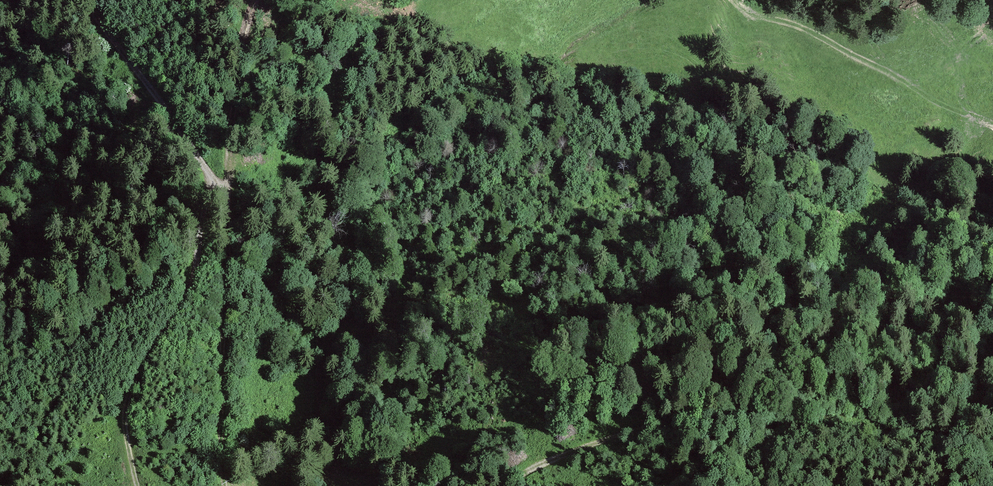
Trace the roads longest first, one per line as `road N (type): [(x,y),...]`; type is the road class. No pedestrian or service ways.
road 1 (track): [(88,0),(204,161),(192,283),(142,364),(124,412),(138,485)]
road 2 (track): [(504,485),(557,454),(644,426),(696,420),(992,446)]
road 3 (track): [(204,161),(230,220),(225,485)]
road 4 (track): [(992,124),(736,0)]

